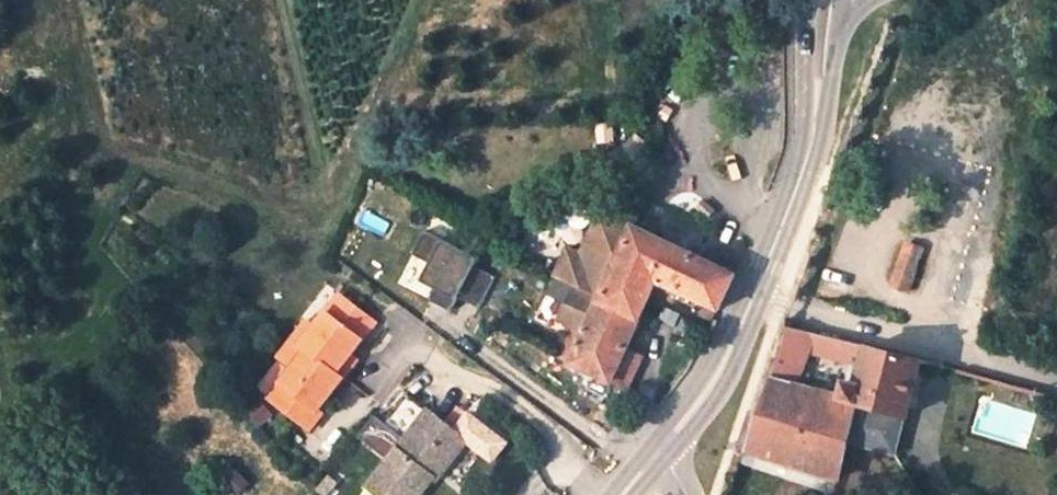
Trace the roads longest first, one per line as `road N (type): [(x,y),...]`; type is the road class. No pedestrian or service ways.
road 1 (unclassified): [(755,292),(1056,376)]
road 2 (secondary): [(655,450),(720,373),(755,292)]
road 3 (secondary): [(809,0),(803,167)]
road 4 (secondary): [(803,167),(831,115),(837,39)]
road 5 (secondary): [(755,292),(803,167)]

